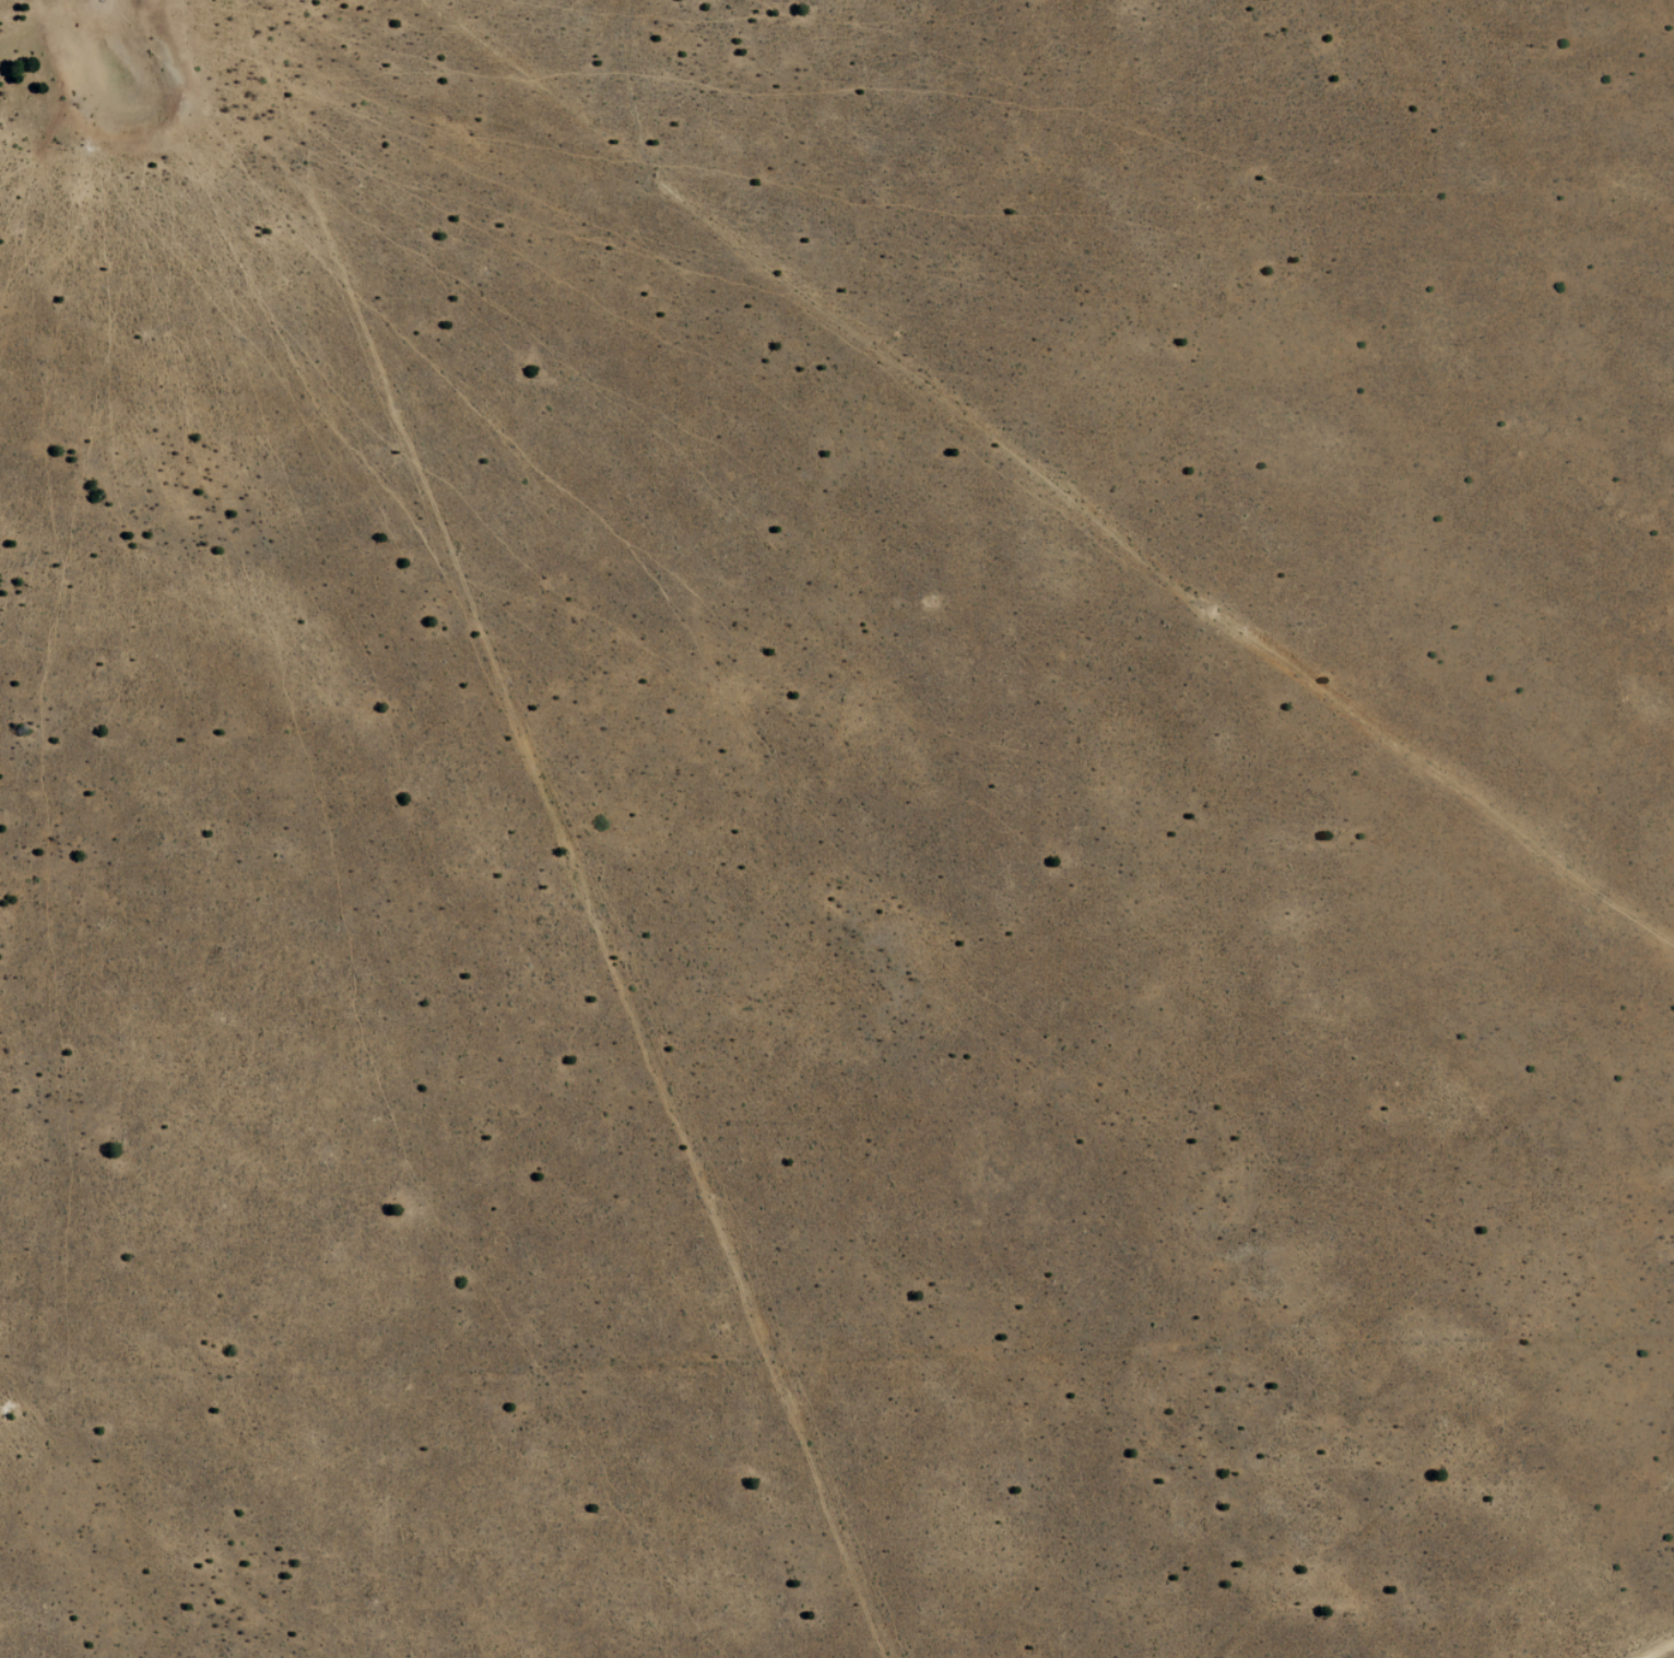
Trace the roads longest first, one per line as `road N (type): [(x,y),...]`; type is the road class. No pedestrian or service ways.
road 1 (residential): [(474,0),(495,19),(614,70),(643,115),(1174,552),(1673,888)]

